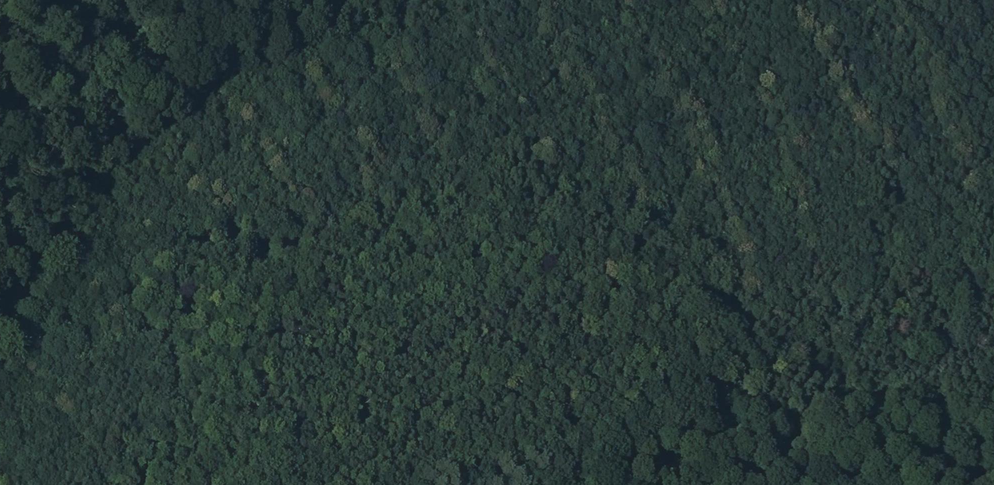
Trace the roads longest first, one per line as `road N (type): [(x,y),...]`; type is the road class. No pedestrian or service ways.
road 1 (track): [(0,314),(114,173),(215,85),(439,0)]

